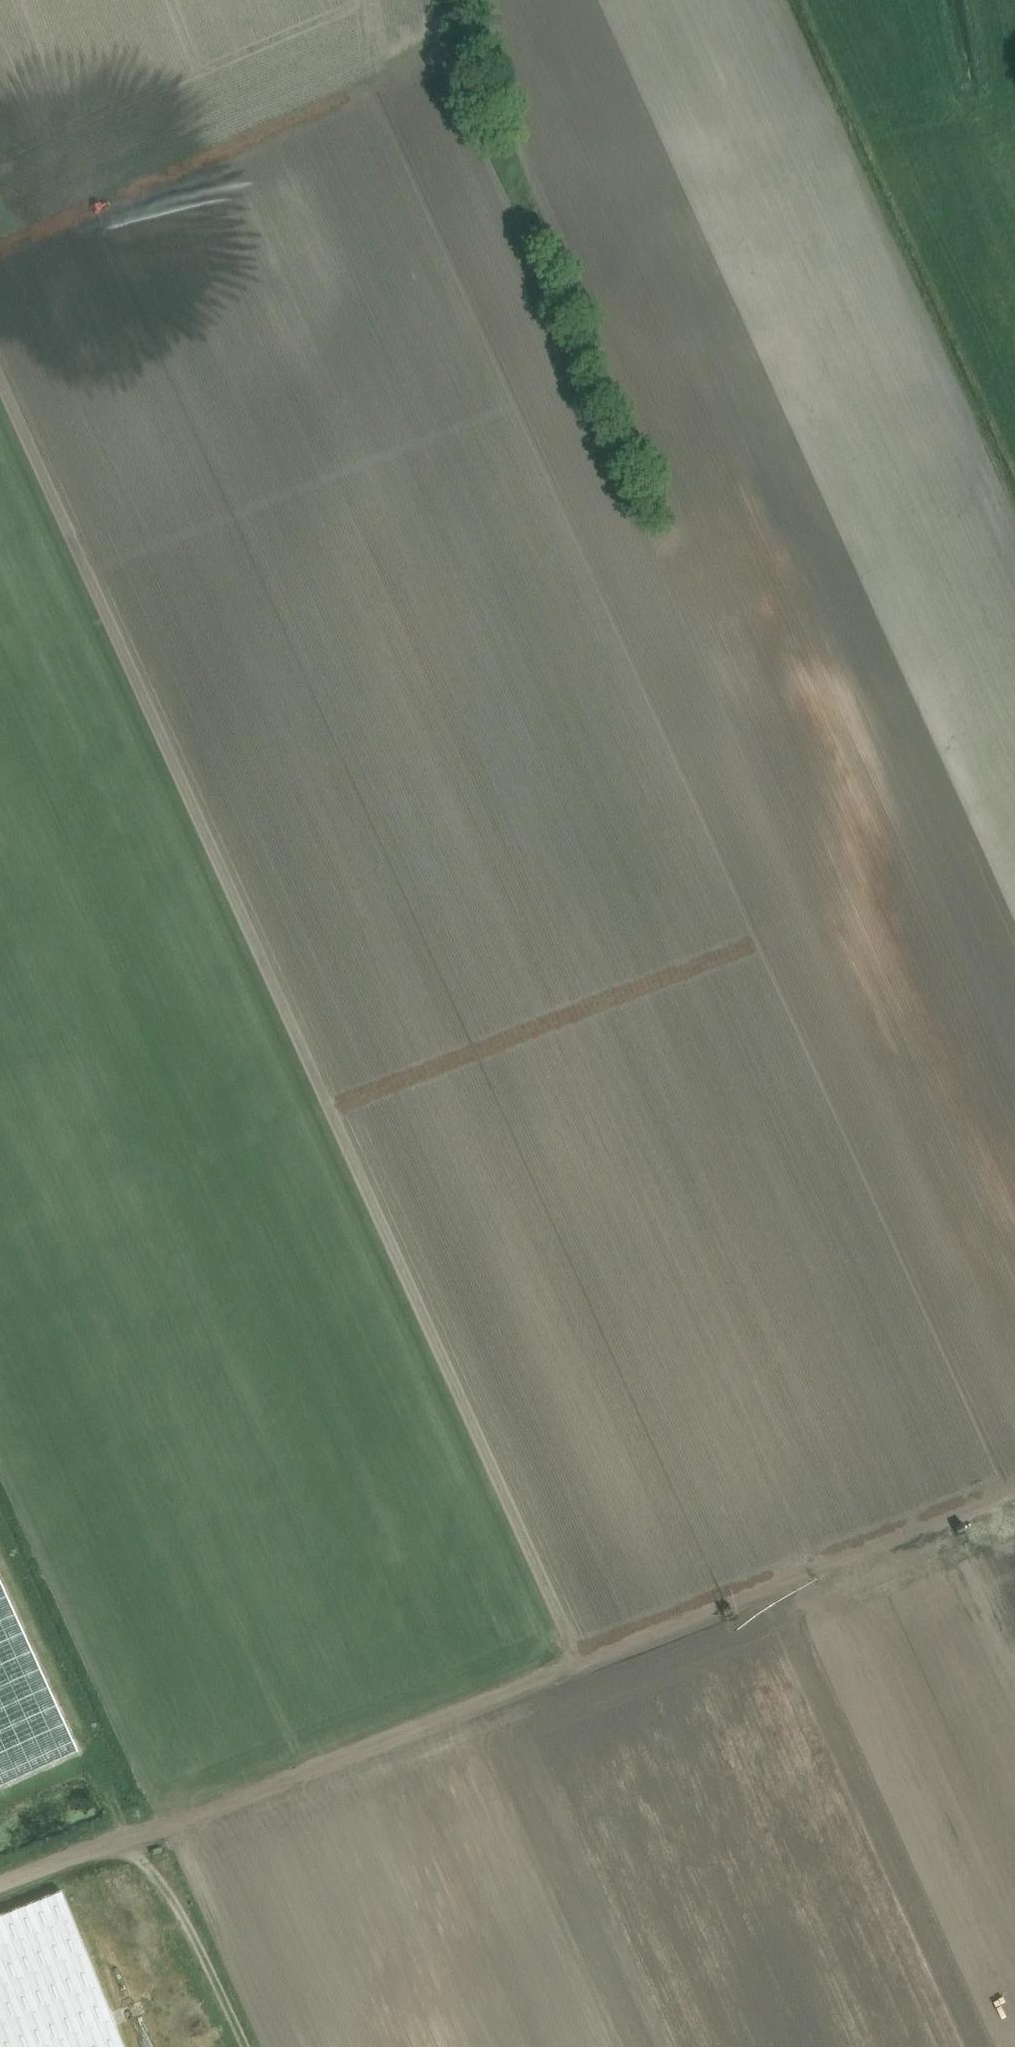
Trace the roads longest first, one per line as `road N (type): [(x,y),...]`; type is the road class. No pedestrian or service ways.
road 1 (track): [(0,1885),(112,1841)]

